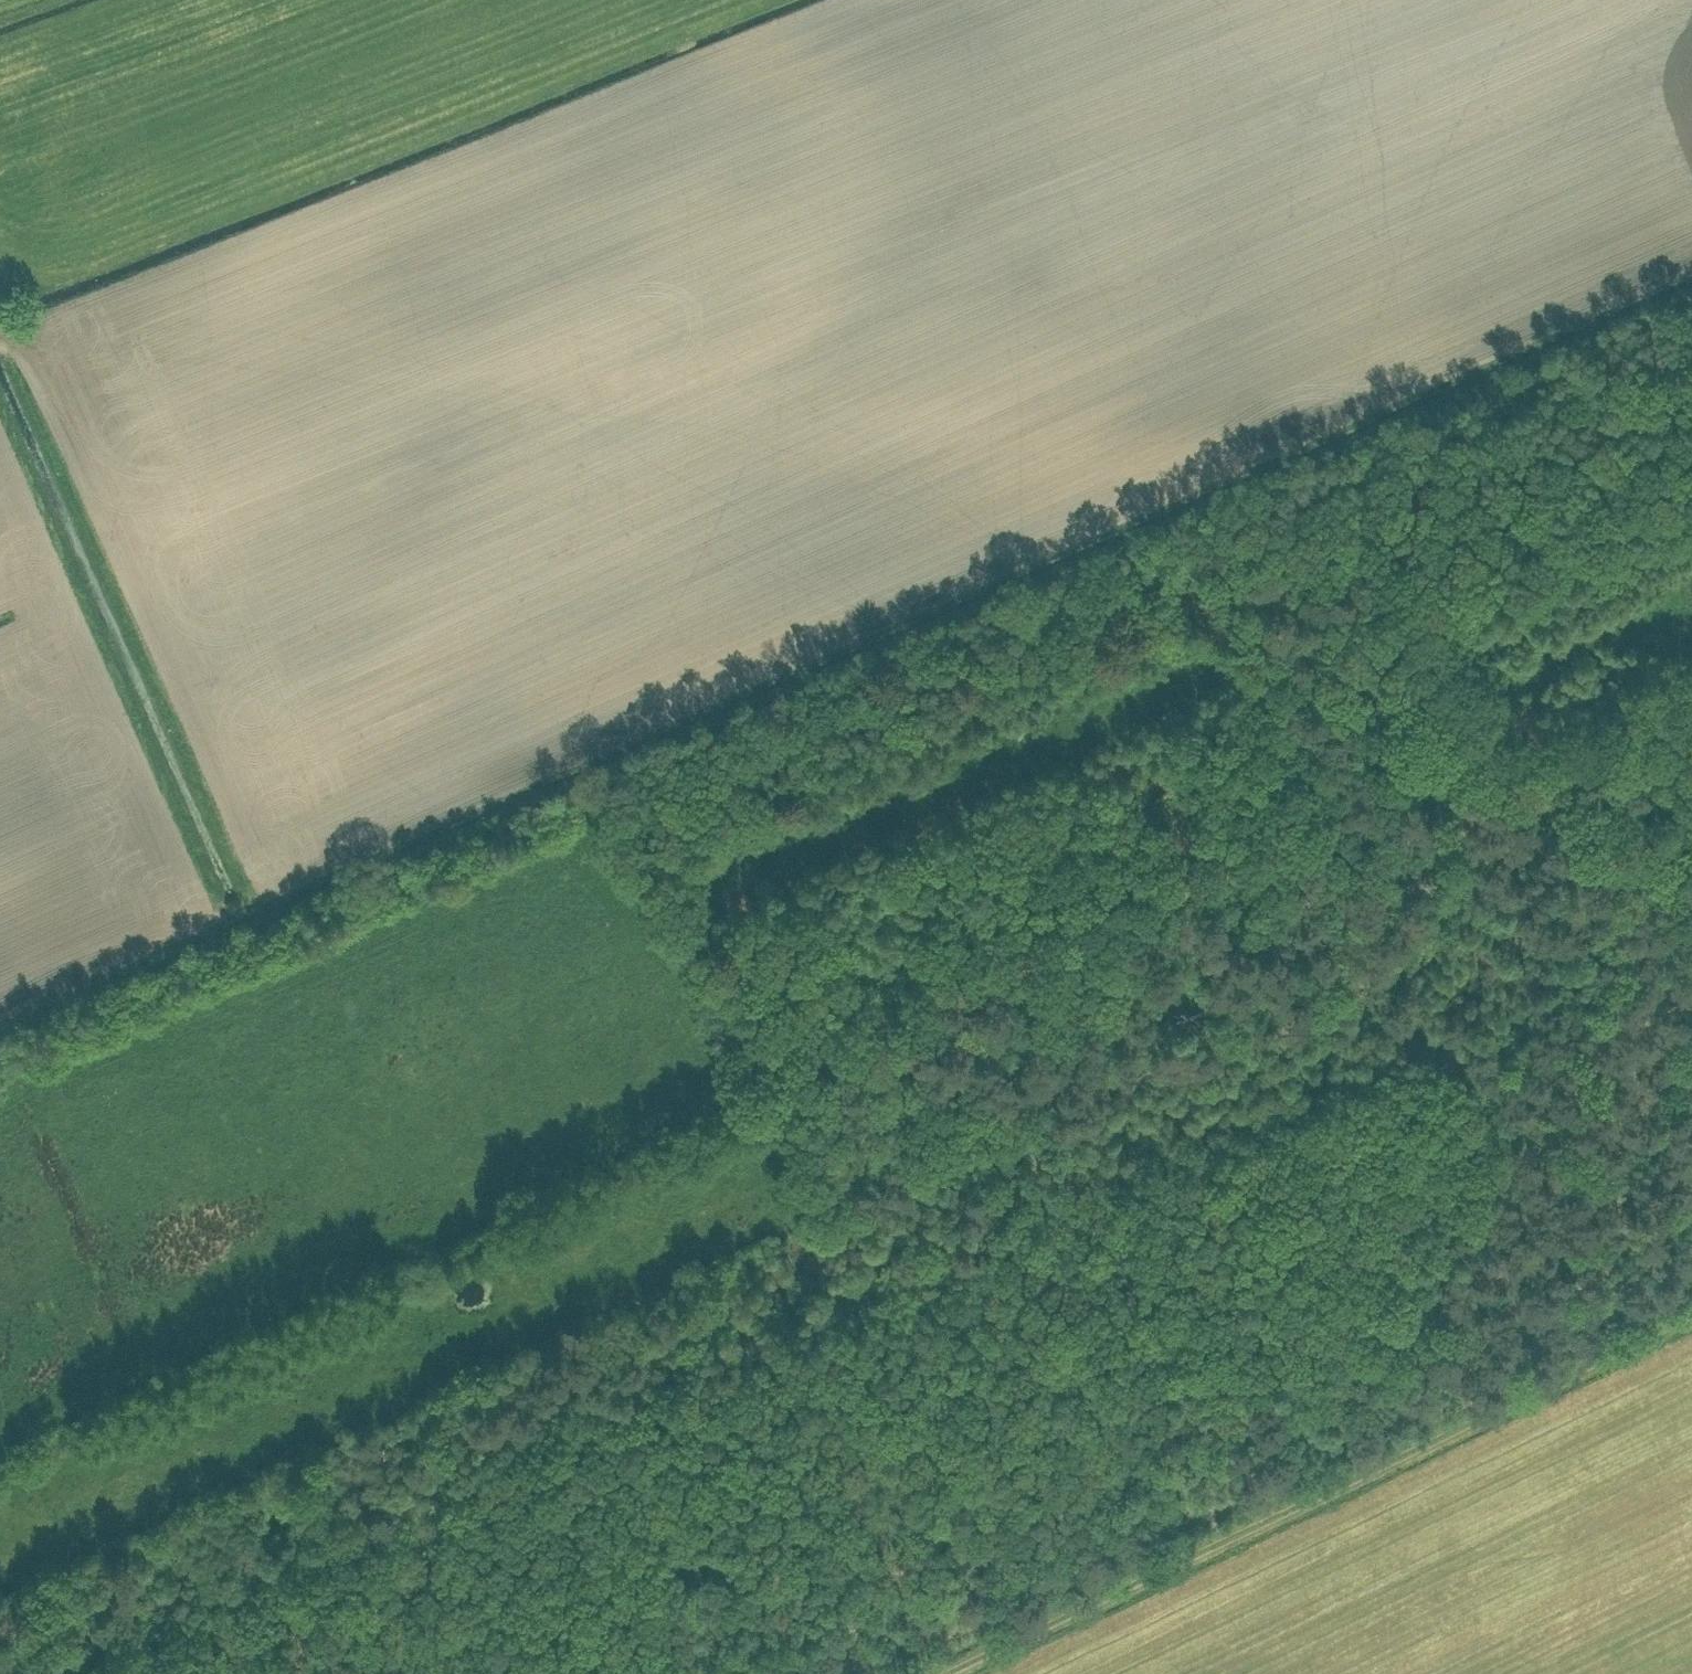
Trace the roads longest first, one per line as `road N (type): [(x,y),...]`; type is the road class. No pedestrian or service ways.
road 1 (track): [(1691,1316),(945,1673)]

